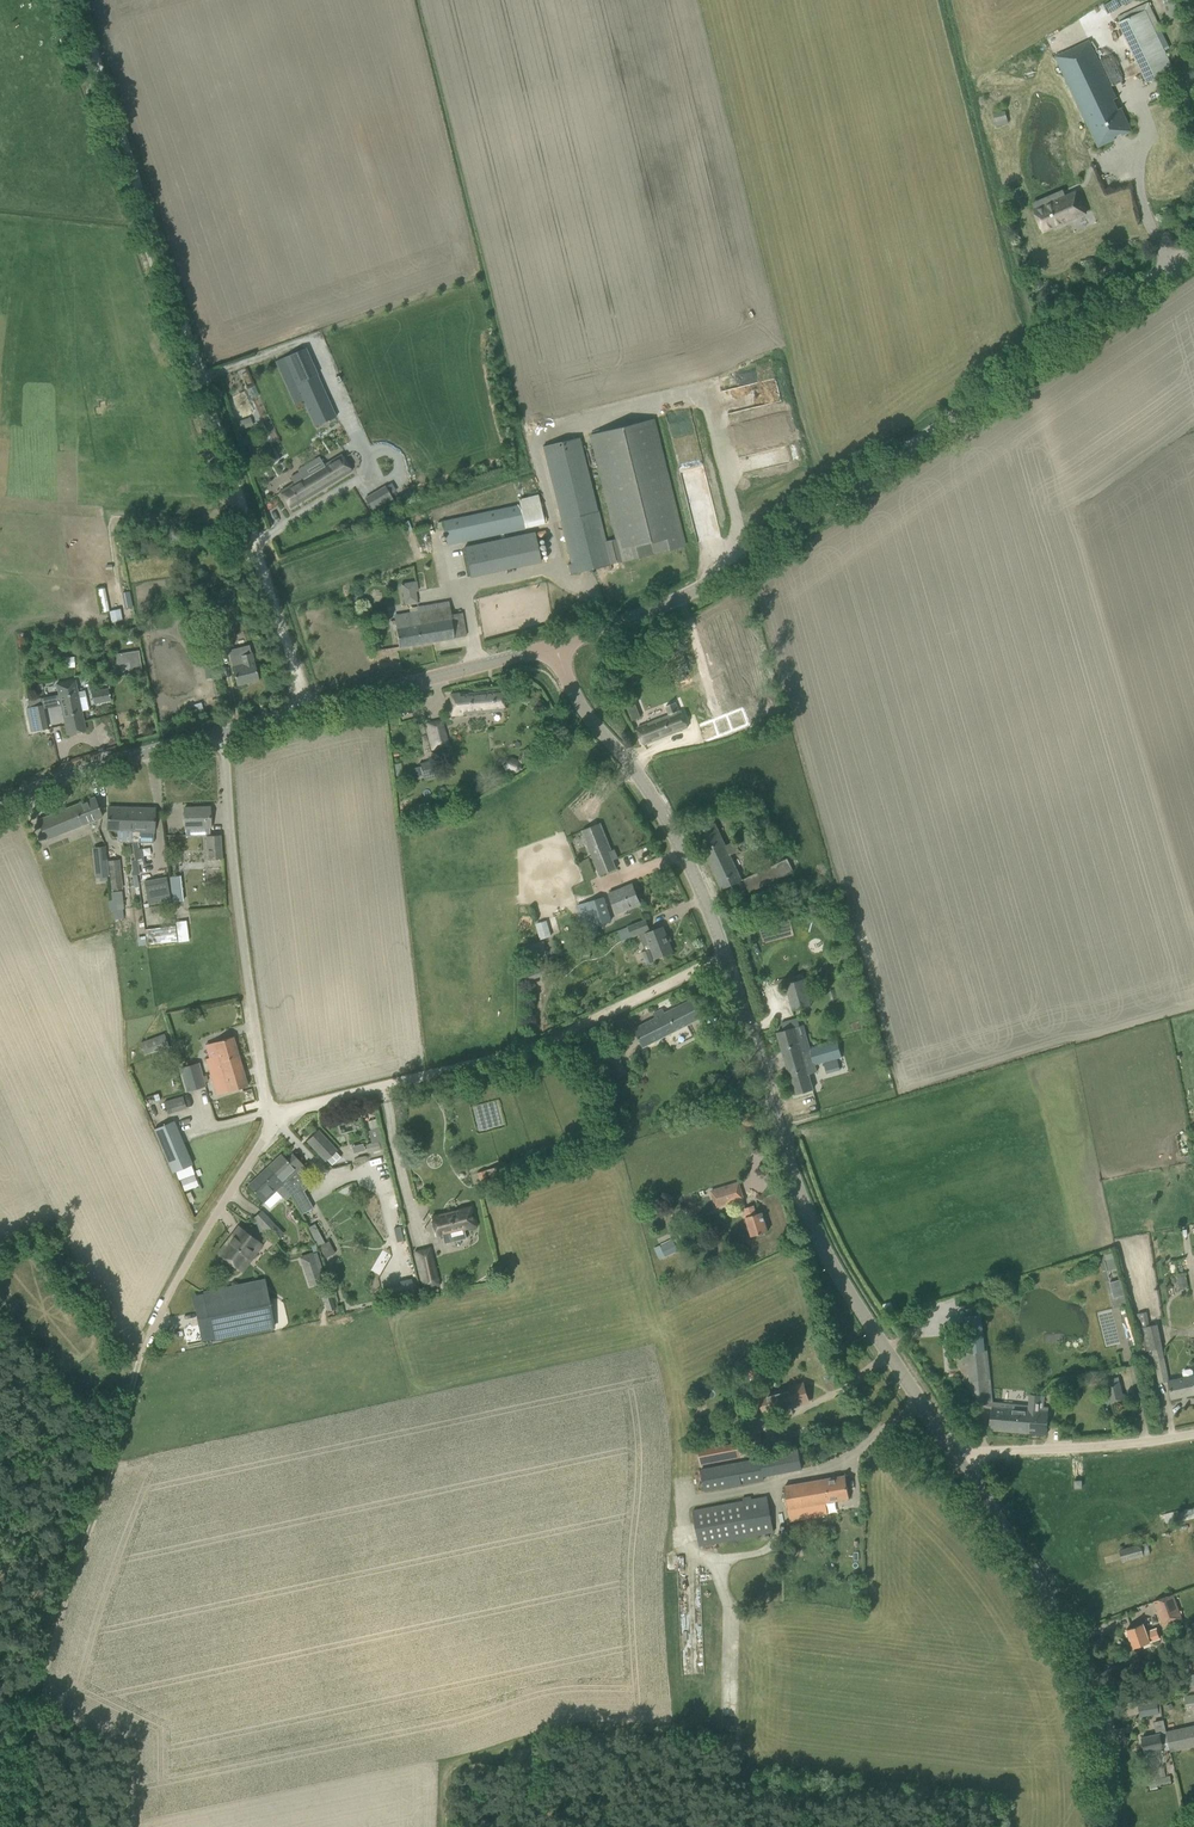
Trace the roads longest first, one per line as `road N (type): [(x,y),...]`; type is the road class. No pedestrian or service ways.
road 1 (tertiary): [(556,645),(707,585),(1193,252)]
road 2 (tertiary): [(954,1453),(817,1237),(726,954)]
road 3 (track): [(240,493),(76,0)]
road 4 (unclassified): [(272,1117),(537,1046),(726,954)]
road 5 (tertiary): [(1108,1826),(1101,1726),(1084,1670),(954,1453)]
road 6 (unclassified): [(272,1117),(233,878),(221,733)]
road 7 (track): [(0,1708),(26,1690),(48,1646),(139,1364)]
road 8 (tertiary): [(726,954),(660,808),(575,695),(556,645)]
road 9 (unclassified): [(139,1364),(161,1308),(272,1117)]
road 10 (tertiary): [(307,710),(556,645)]
road 11 (unclassified): [(954,1453),(1082,1449),(1193,1433)]
road 12 (tertiary): [(0,805),(107,763),(221,733)]
road 13 (residential): [(307,710),(240,493)]

